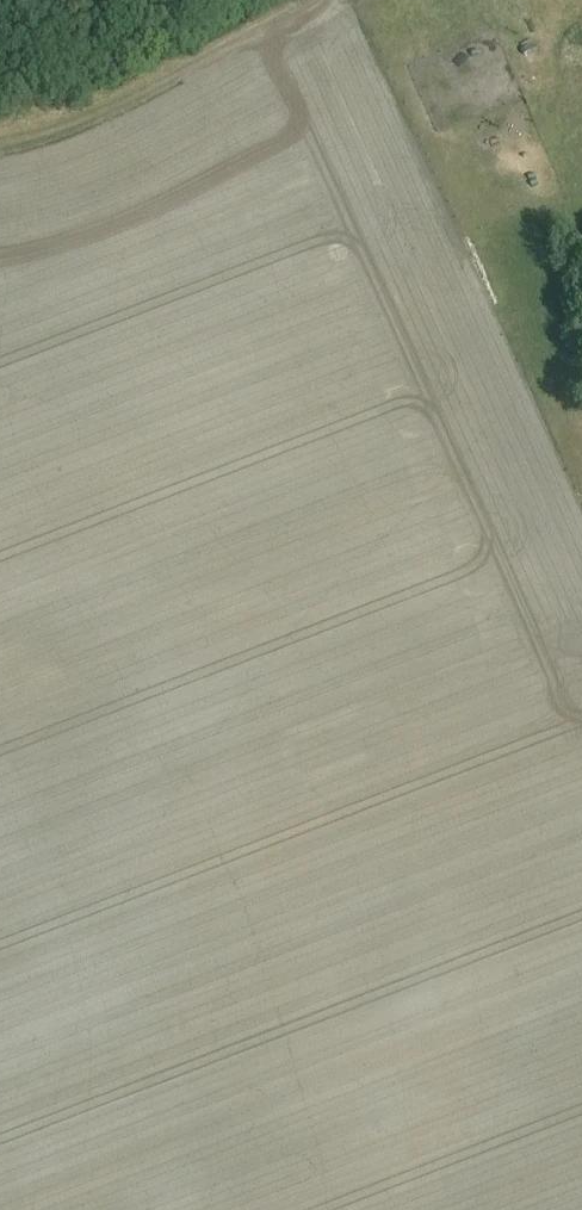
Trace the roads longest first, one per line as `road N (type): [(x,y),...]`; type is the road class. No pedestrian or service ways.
road 1 (track): [(298,0),(77,119),(0,141)]

